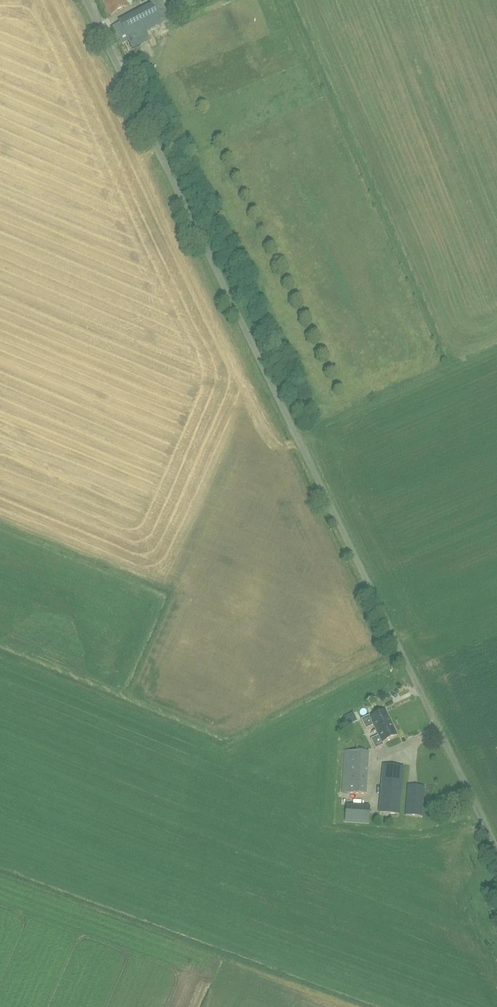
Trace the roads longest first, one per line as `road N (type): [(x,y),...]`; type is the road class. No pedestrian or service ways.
road 1 (unclassified): [(496,851),(86,0)]

